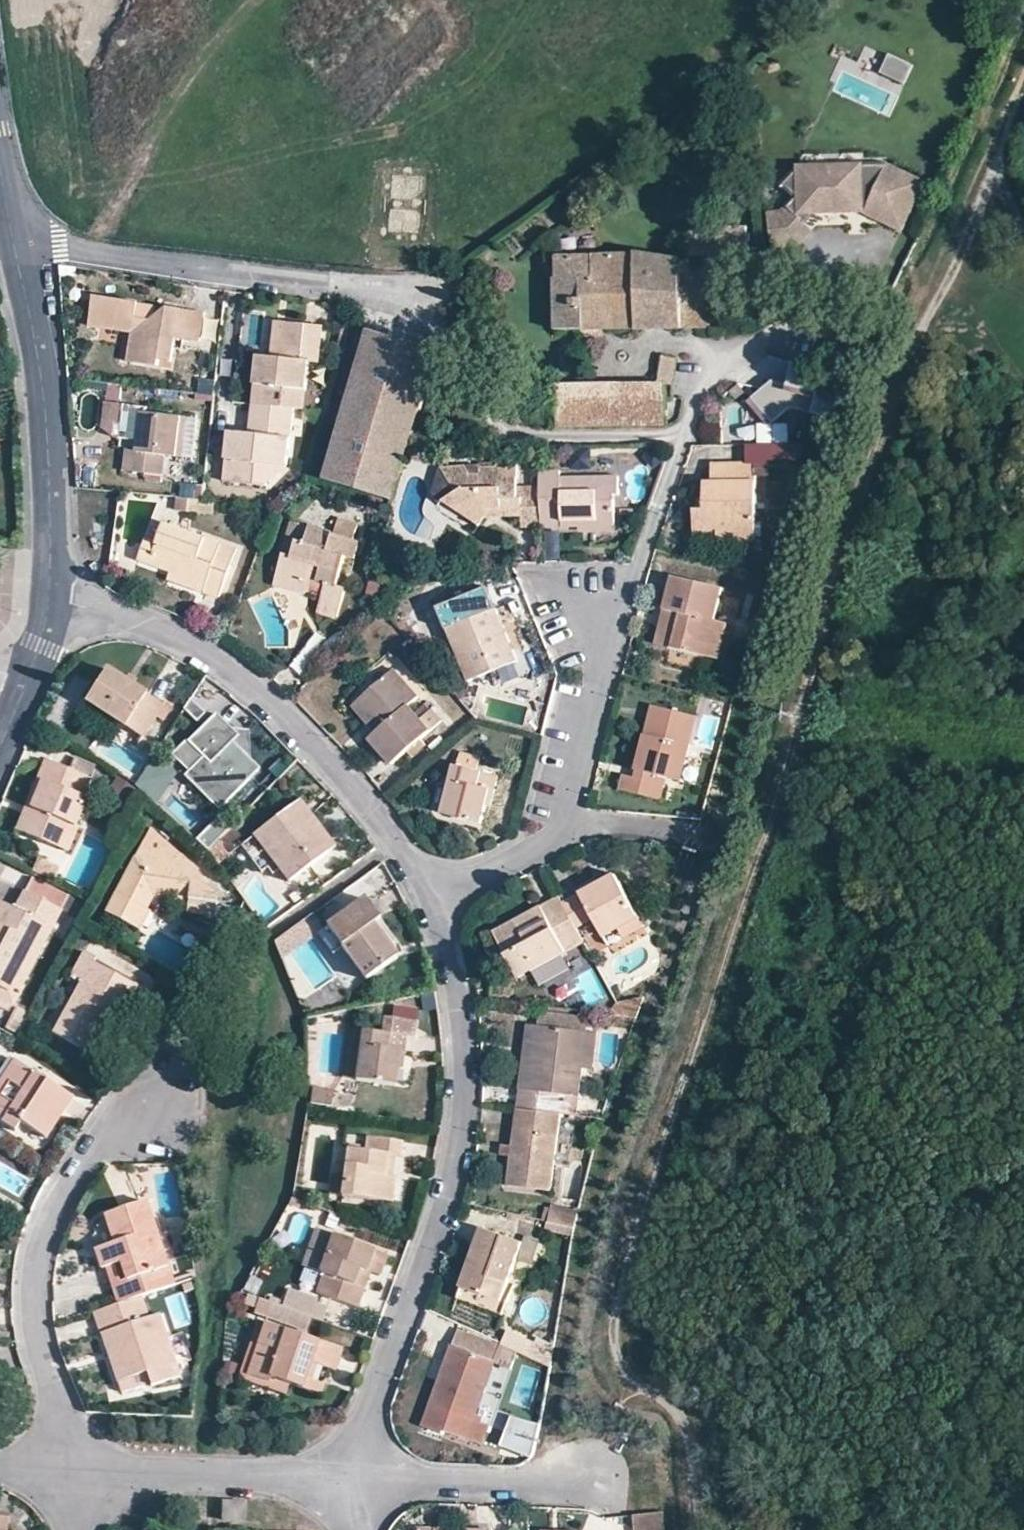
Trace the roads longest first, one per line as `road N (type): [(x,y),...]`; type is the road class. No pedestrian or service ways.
road 1 (track): [(945,291),(892,405),(801,726),(625,1275),(616,1354),(634,1388),(670,1404),(693,1440),(700,1529)]
road 2 (residential): [(438,900),(456,983),(460,1078),(450,1155),(352,1483)]
road 3 (residential): [(55,599),(185,637),(252,679),(317,742),(438,900)]
road 4 (residential): [(141,1098),(80,1157),(34,1239),(36,1340),(72,1473)]
road 5 (residential): [(416,301),(50,243),(18,246)]
road 6 (residential): [(18,246),(51,464),(55,599)]
road 7 (residential): [(438,900),(546,843),(561,826),(611,630)]
road 8 (residential): [(611,630),(725,342)]
road 9 (residential): [(72,1473),(352,1483)]
road 10 (residential): [(352,1483),(612,1471)]
road 11 (track): [(945,291),(1023,107)]

